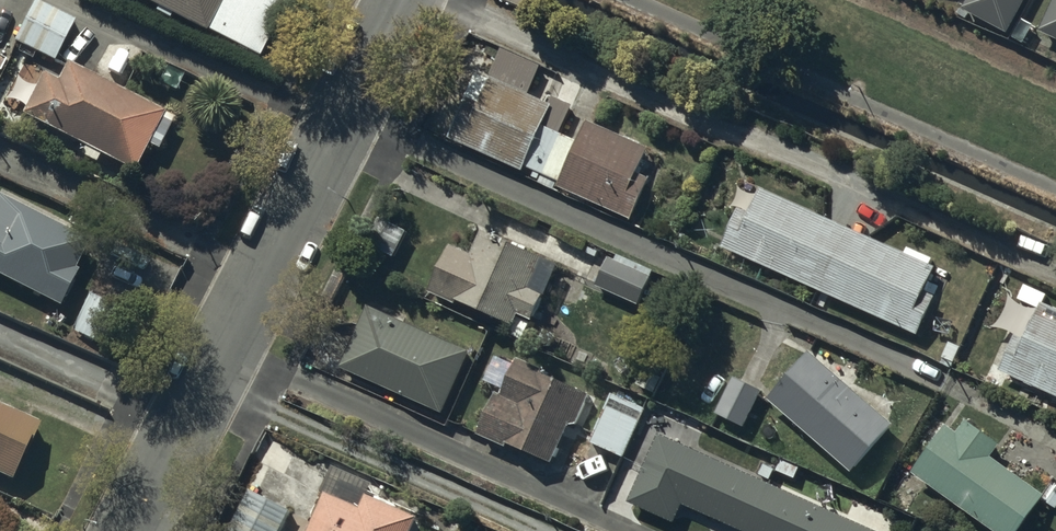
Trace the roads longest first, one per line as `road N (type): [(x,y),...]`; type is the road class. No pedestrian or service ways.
road 1 (residential): [(128,530),(401,0)]

